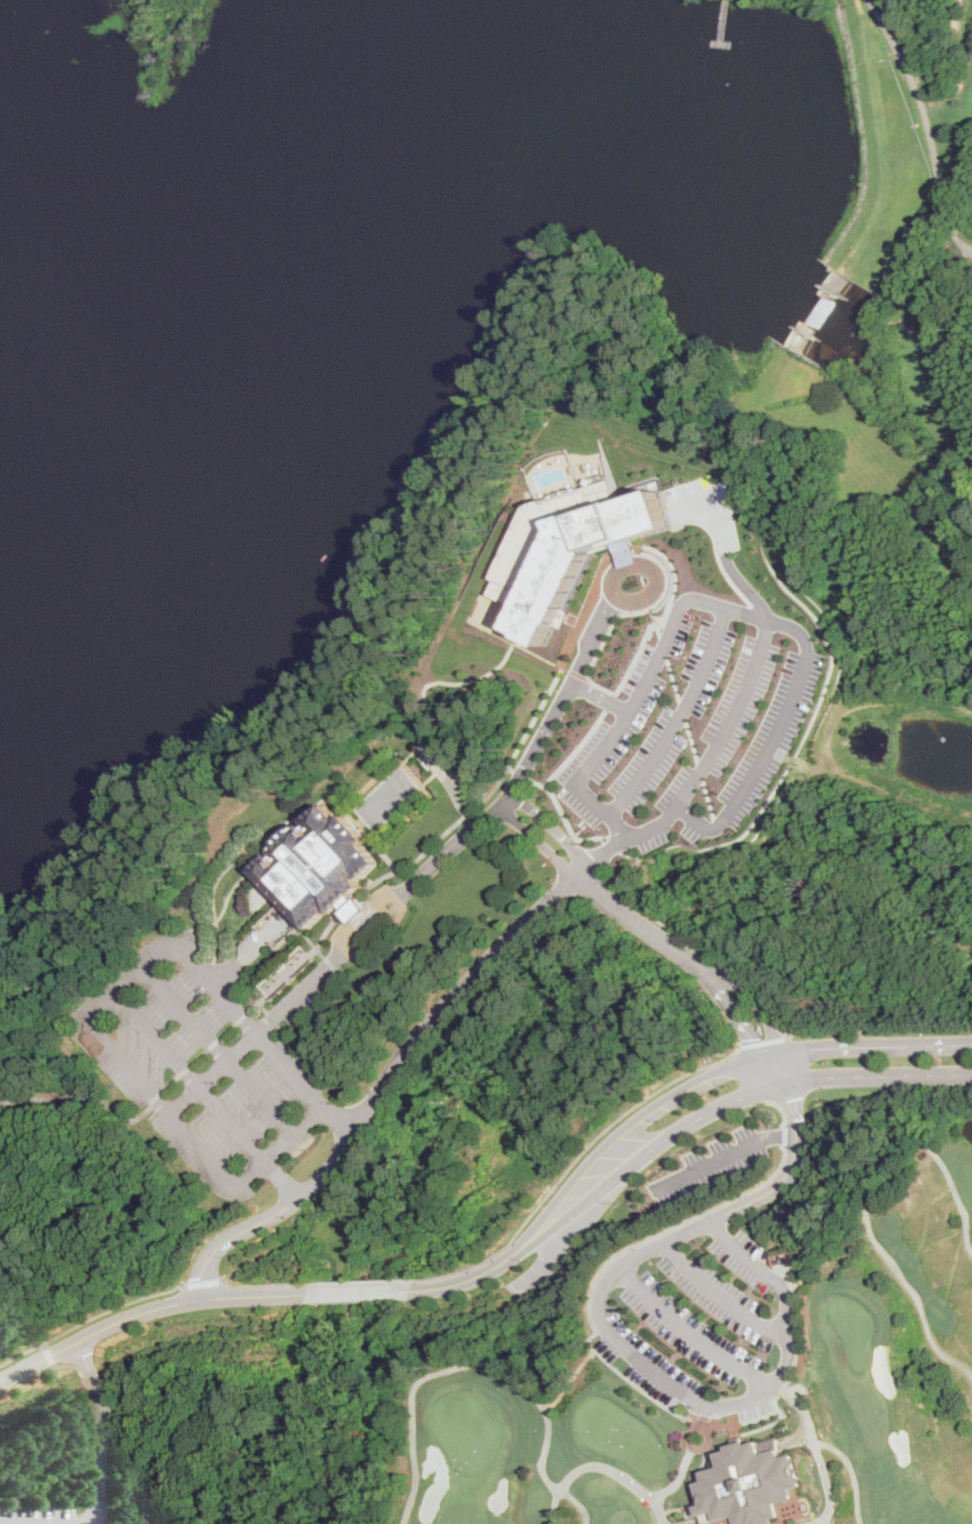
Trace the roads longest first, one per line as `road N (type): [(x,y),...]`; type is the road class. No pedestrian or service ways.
road 1 (secondary): [(539,1227),(704,1109),(760,1089),(829,1077),(971,1073)]
road 2 (secondary): [(0,1380),(154,1308),(310,1294)]
road 3 (secondary): [(776,1057),(673,1093),(591,1166),(539,1227)]
road 4 (secondary): [(971,1044),(776,1057)]
road 5 (secondary): [(415,1290),(474,1278),(539,1227)]

